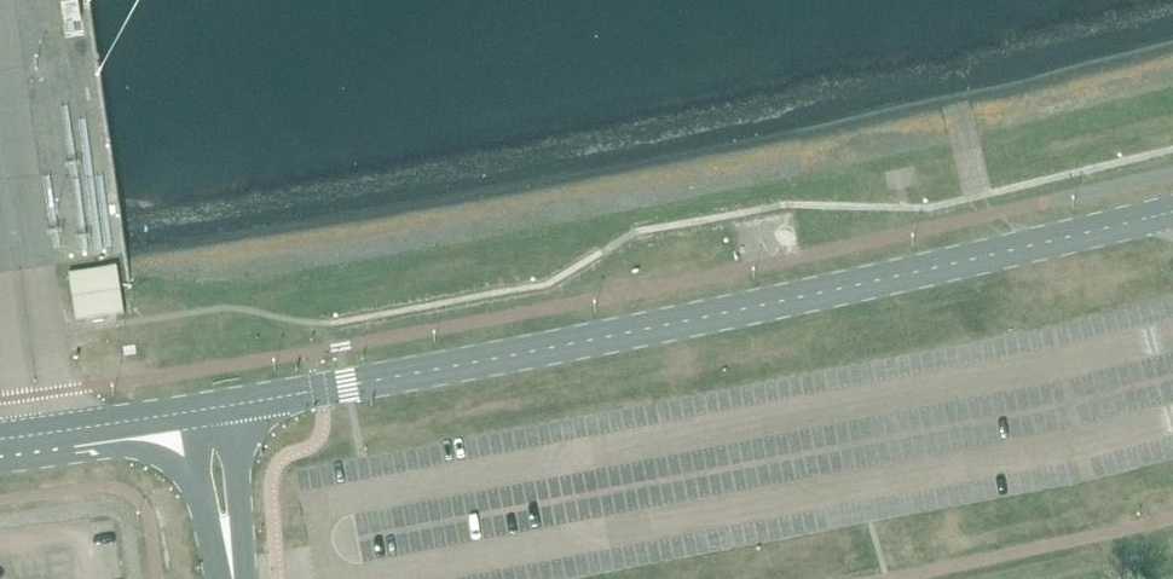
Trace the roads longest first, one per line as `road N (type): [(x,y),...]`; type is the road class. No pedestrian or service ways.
road 1 (unclassified): [(208,410),(749,310),(1172,211)]
road 2 (unclassified): [(240,578),(246,567),(237,449),(208,410)]
road 3 (unclassified): [(44,444),(82,427),(208,410)]
road 4 (unclassified): [(44,444),(79,455),(158,457),(199,487)]

